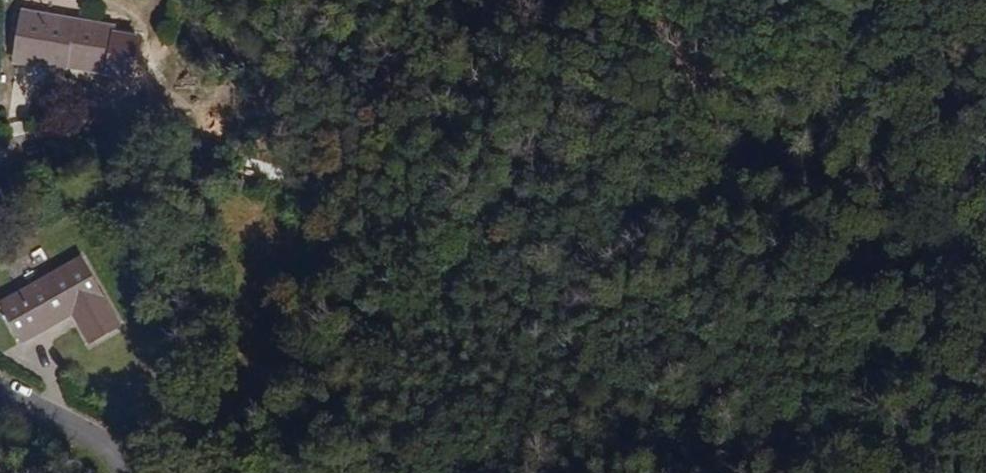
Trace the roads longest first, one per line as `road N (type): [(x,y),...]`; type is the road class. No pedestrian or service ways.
road 1 (residential): [(131,472),(0,386)]

